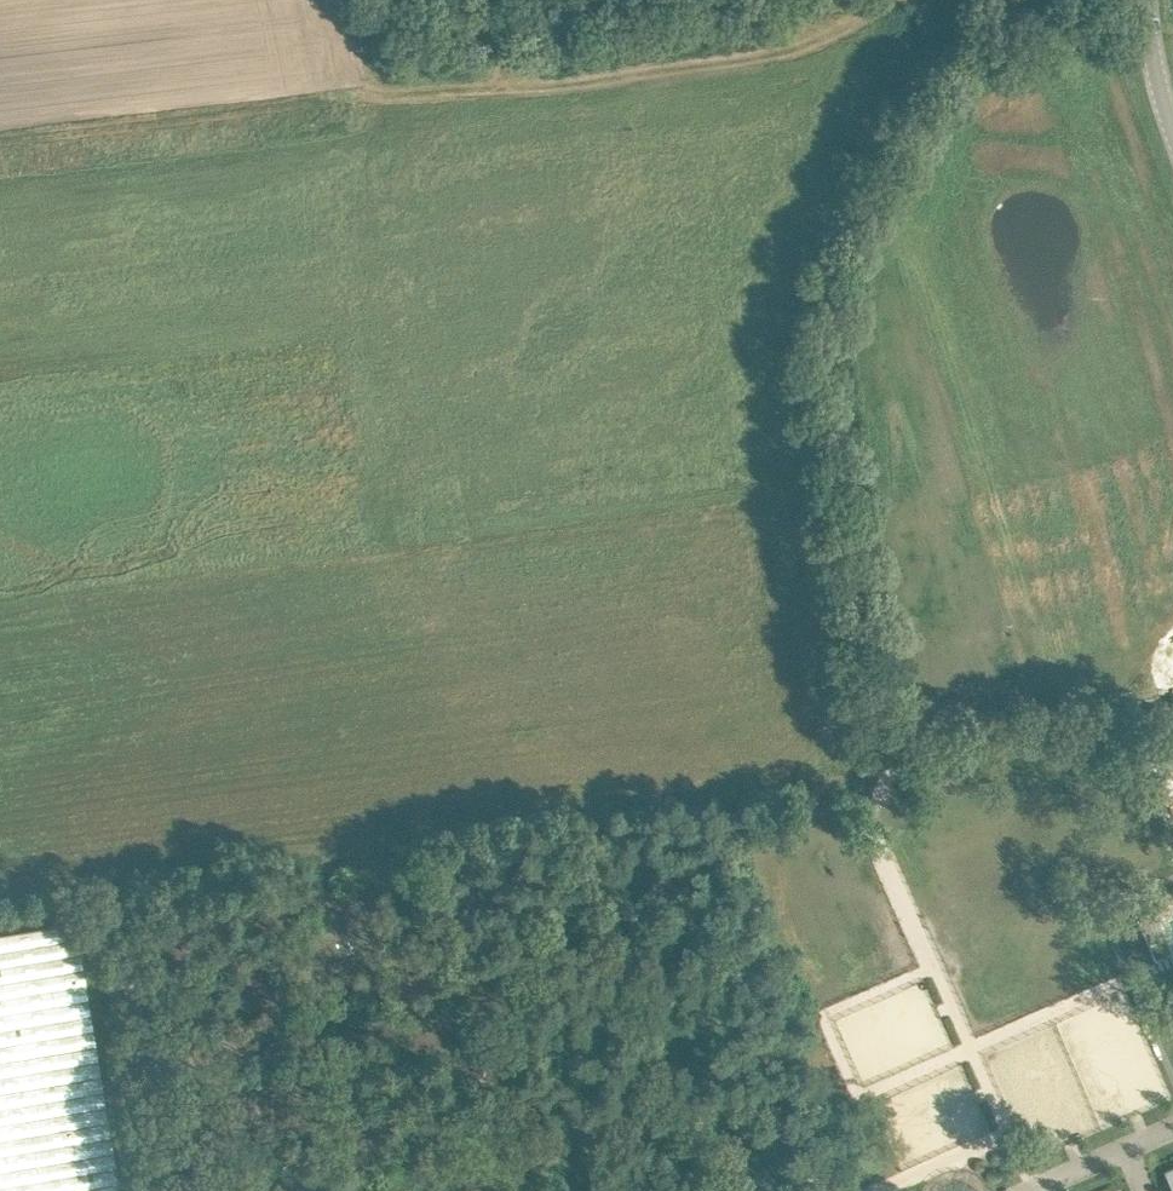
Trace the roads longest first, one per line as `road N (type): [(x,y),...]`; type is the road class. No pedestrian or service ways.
road 1 (unclassified): [(1172,125),(1152,54),(1148,0)]

